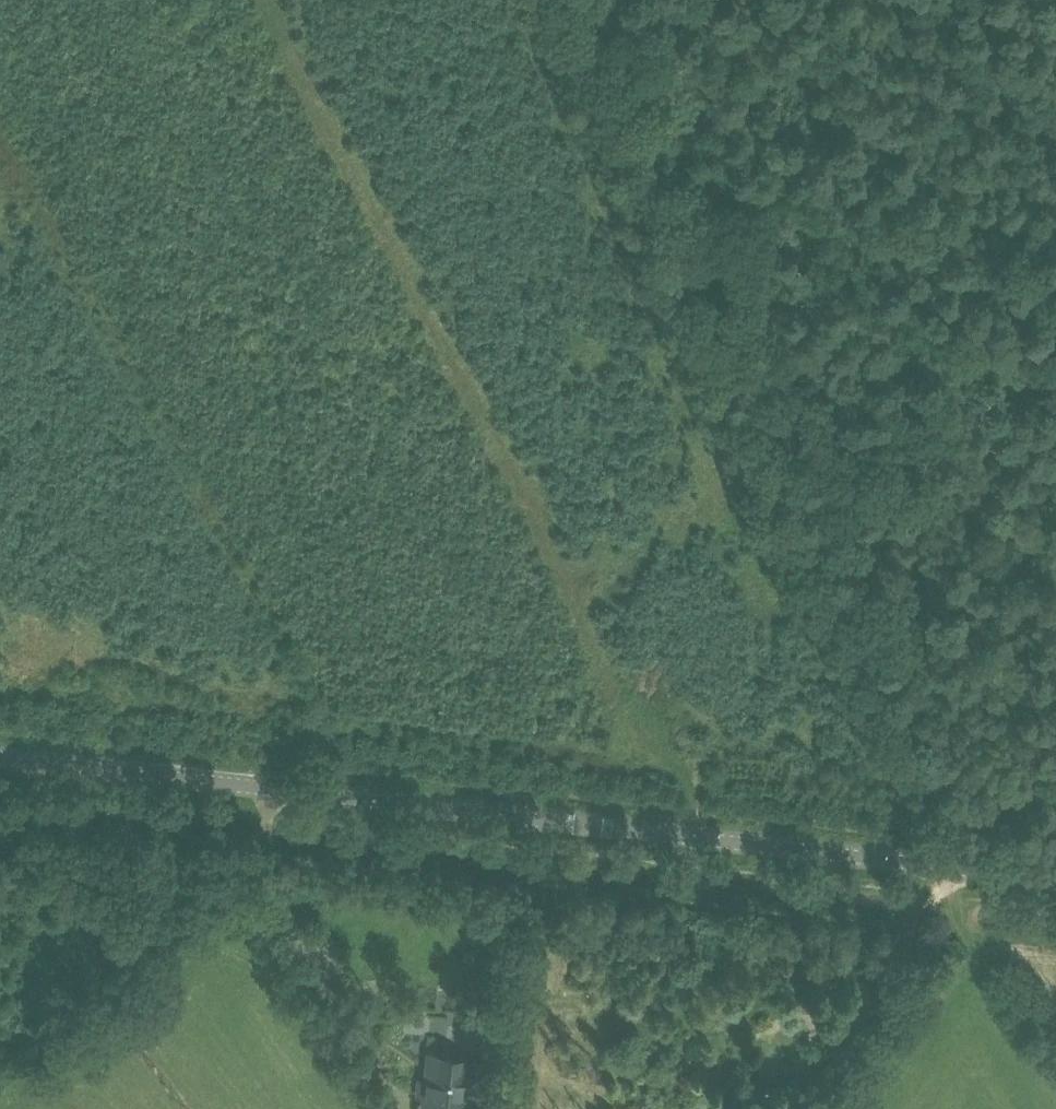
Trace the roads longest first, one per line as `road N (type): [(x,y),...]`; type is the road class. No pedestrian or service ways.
road 1 (tertiary): [(1055,883),(0,760)]

